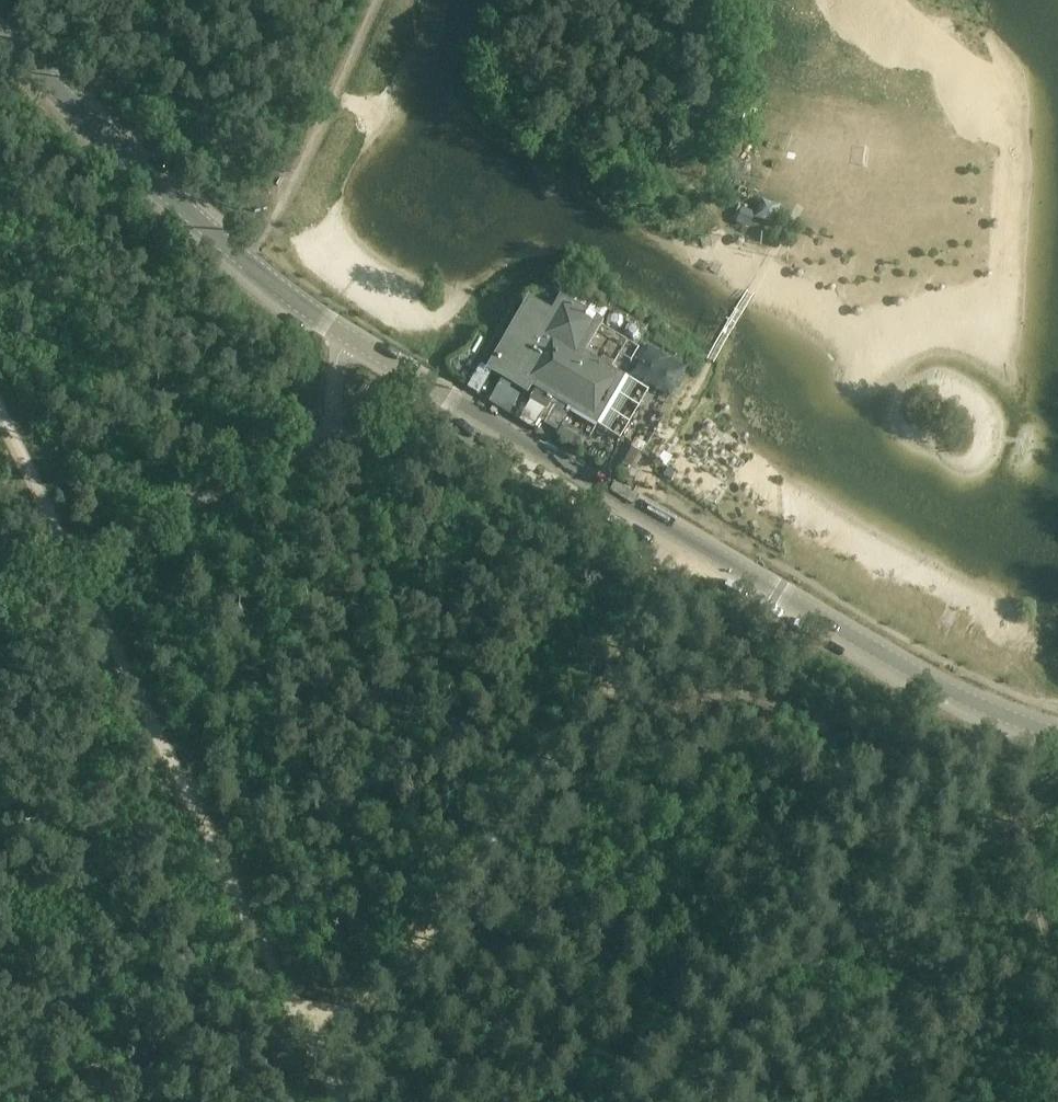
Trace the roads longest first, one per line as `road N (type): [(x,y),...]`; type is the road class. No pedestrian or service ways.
road 1 (tertiary): [(1057,741),(937,693),(378,359),(265,277),(0,47)]

